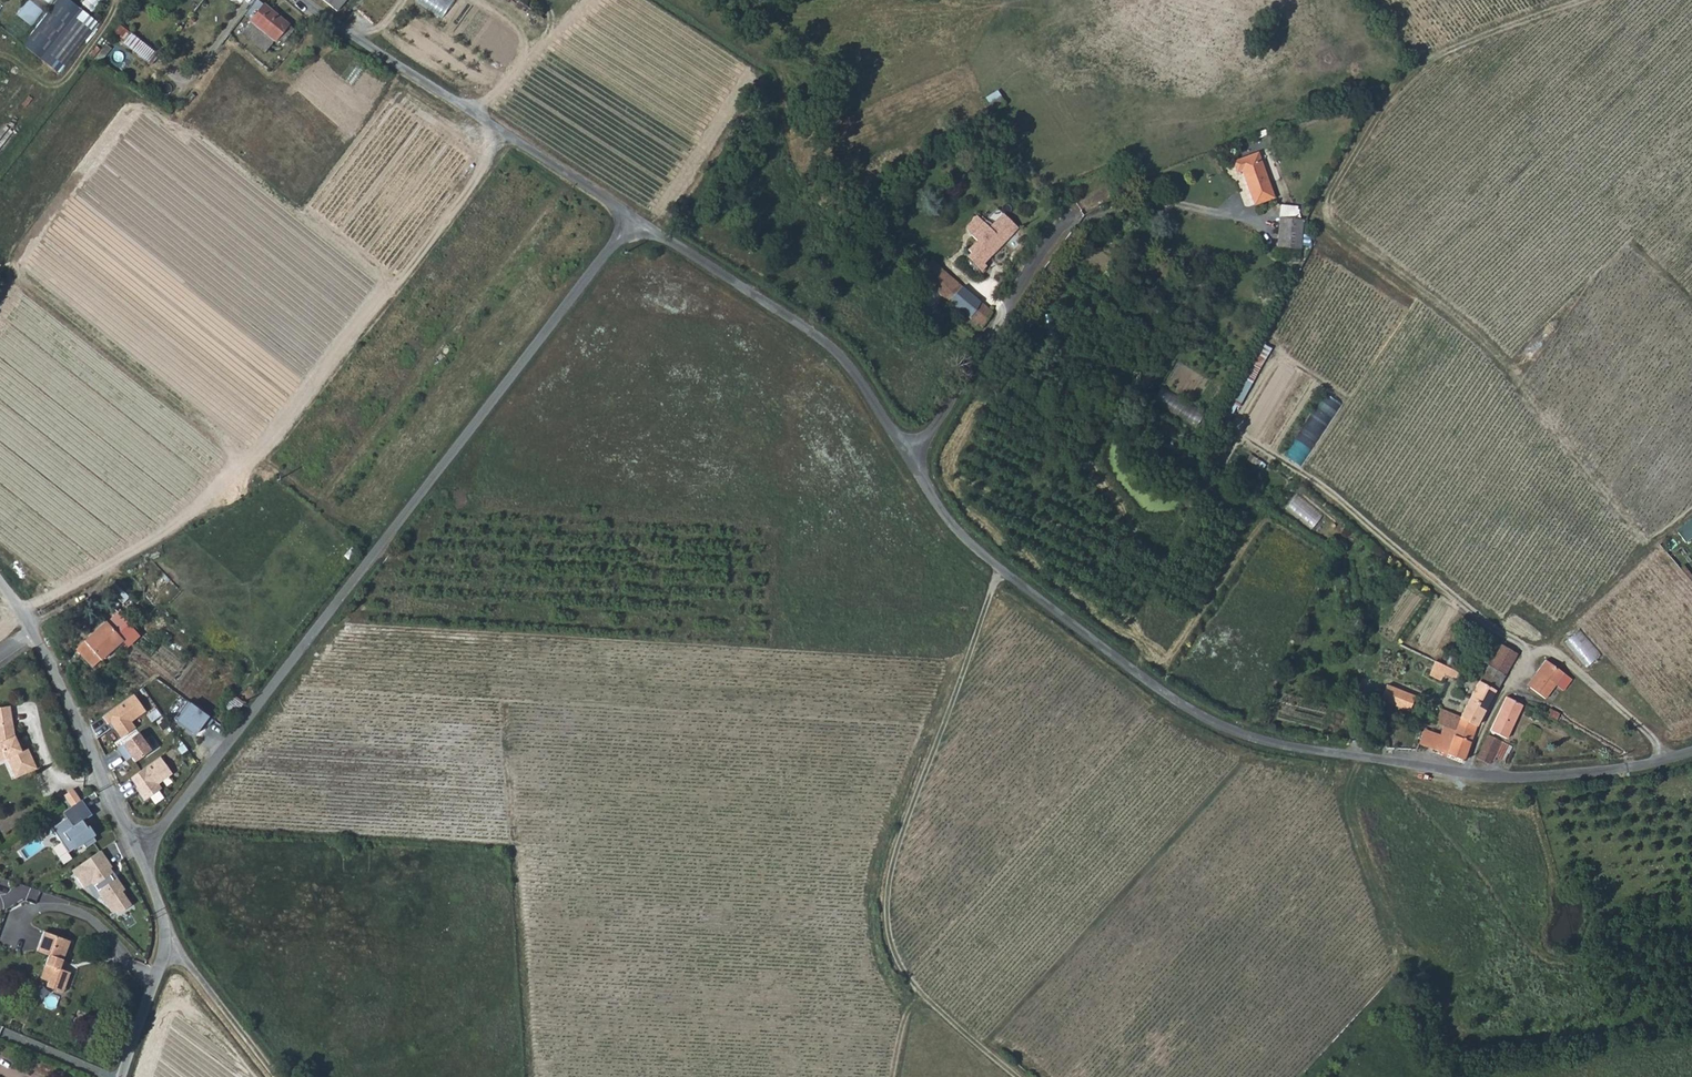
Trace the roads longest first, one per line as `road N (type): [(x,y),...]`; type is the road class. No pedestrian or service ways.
road 1 (unclassified): [(633,218),(824,345),(963,540),(1144,681),(1218,726),(1304,752),(1413,761),(1500,779),(1558,780),(1691,755)]
road 2 (unclassified): [(135,851),(194,787),(633,218)]
road 3 (track): [(998,569),(894,847),(882,906),(899,974),(1017,1076)]
road 4 (unclassified): [(300,0),(633,218)]
road 5 (unclassified): [(32,632),(135,851)]
road 6 (unclassified): [(135,851),(158,906),(163,949),(122,1076)]
road 7 (track): [(163,949),(200,980),(279,1076)]

